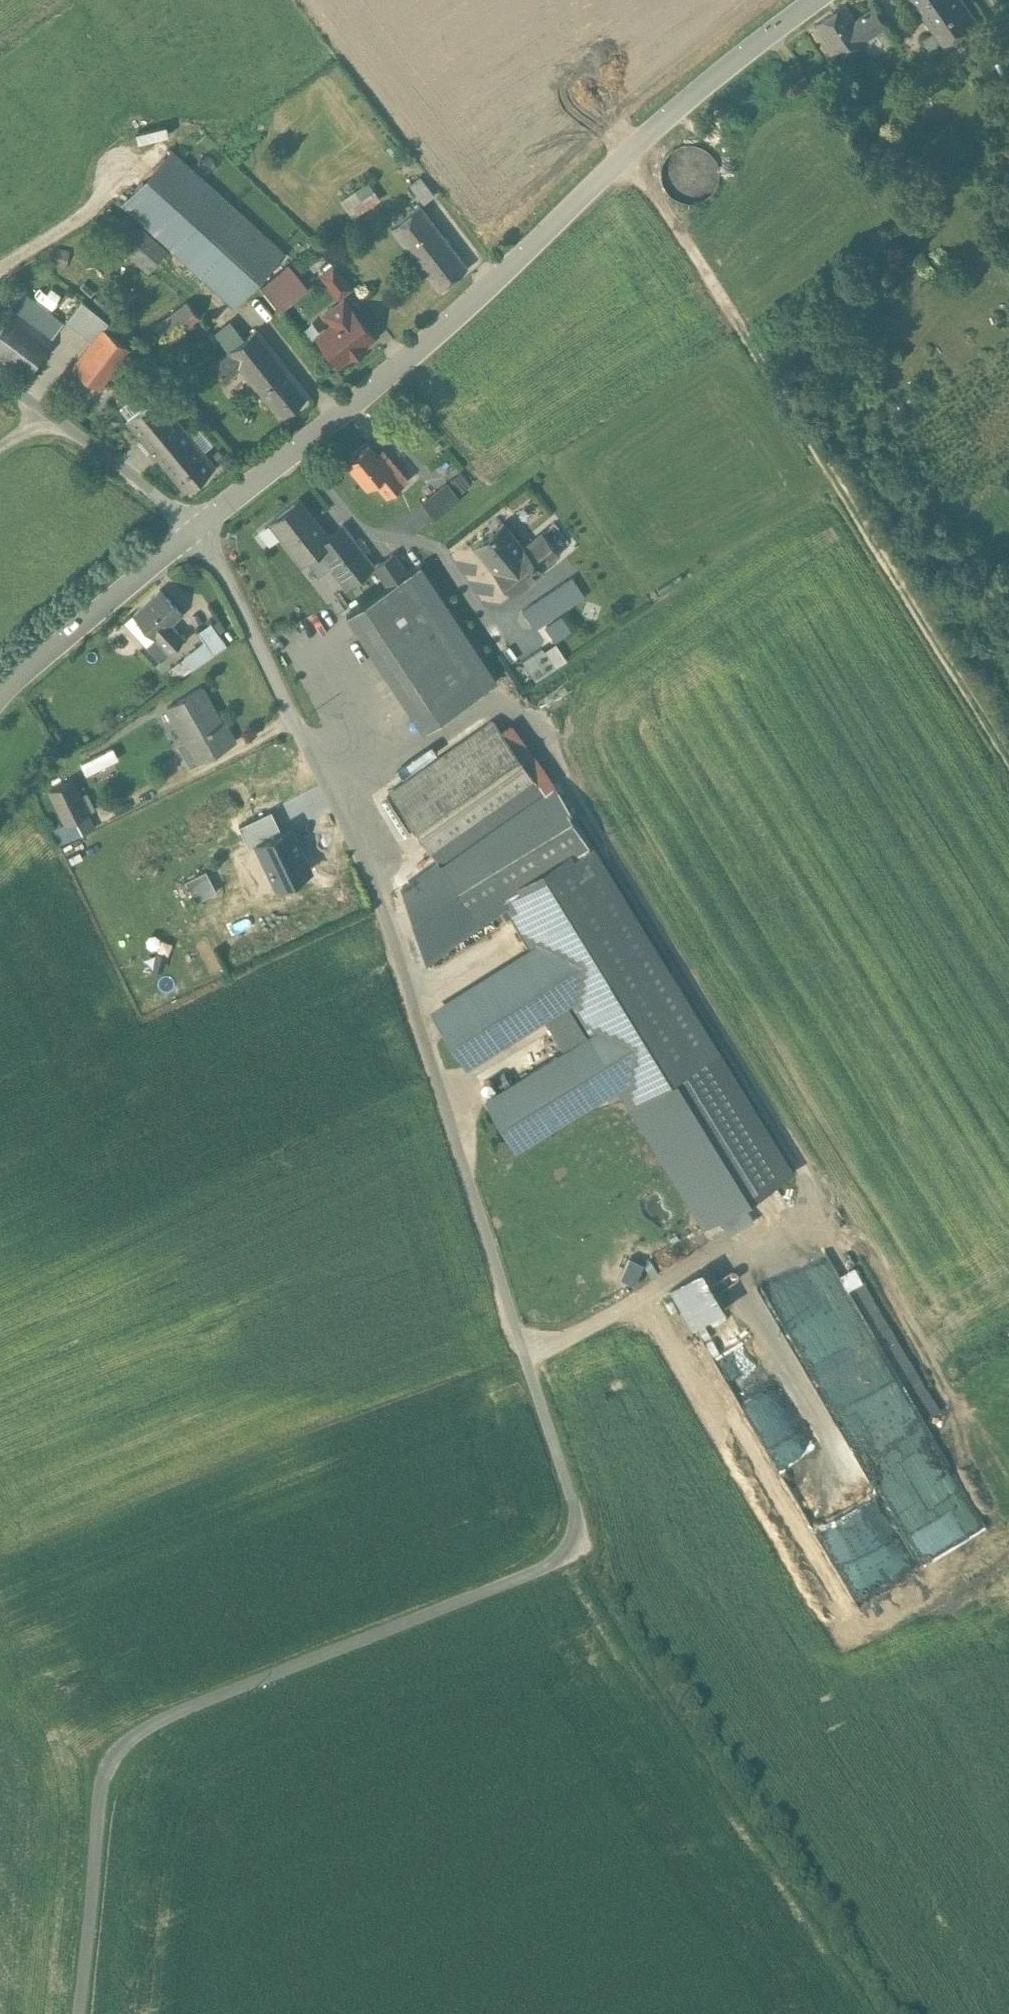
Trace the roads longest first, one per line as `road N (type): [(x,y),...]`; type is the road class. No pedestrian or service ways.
road 1 (unclassified): [(205,525),(215,562),(235,584),(380,894),(474,1149),(577,1529),(543,1577),(320,1667),(216,1698),(166,1722),(113,1768),(85,2013)]
road 2 (unclassified): [(290,449),(686,97),(817,0)]
road 3 (residential): [(290,449),(361,532),(437,549),(527,686)]
road 4 (unclassified): [(0,696),(205,525)]
road 5 (unclassified): [(205,525),(0,385)]

